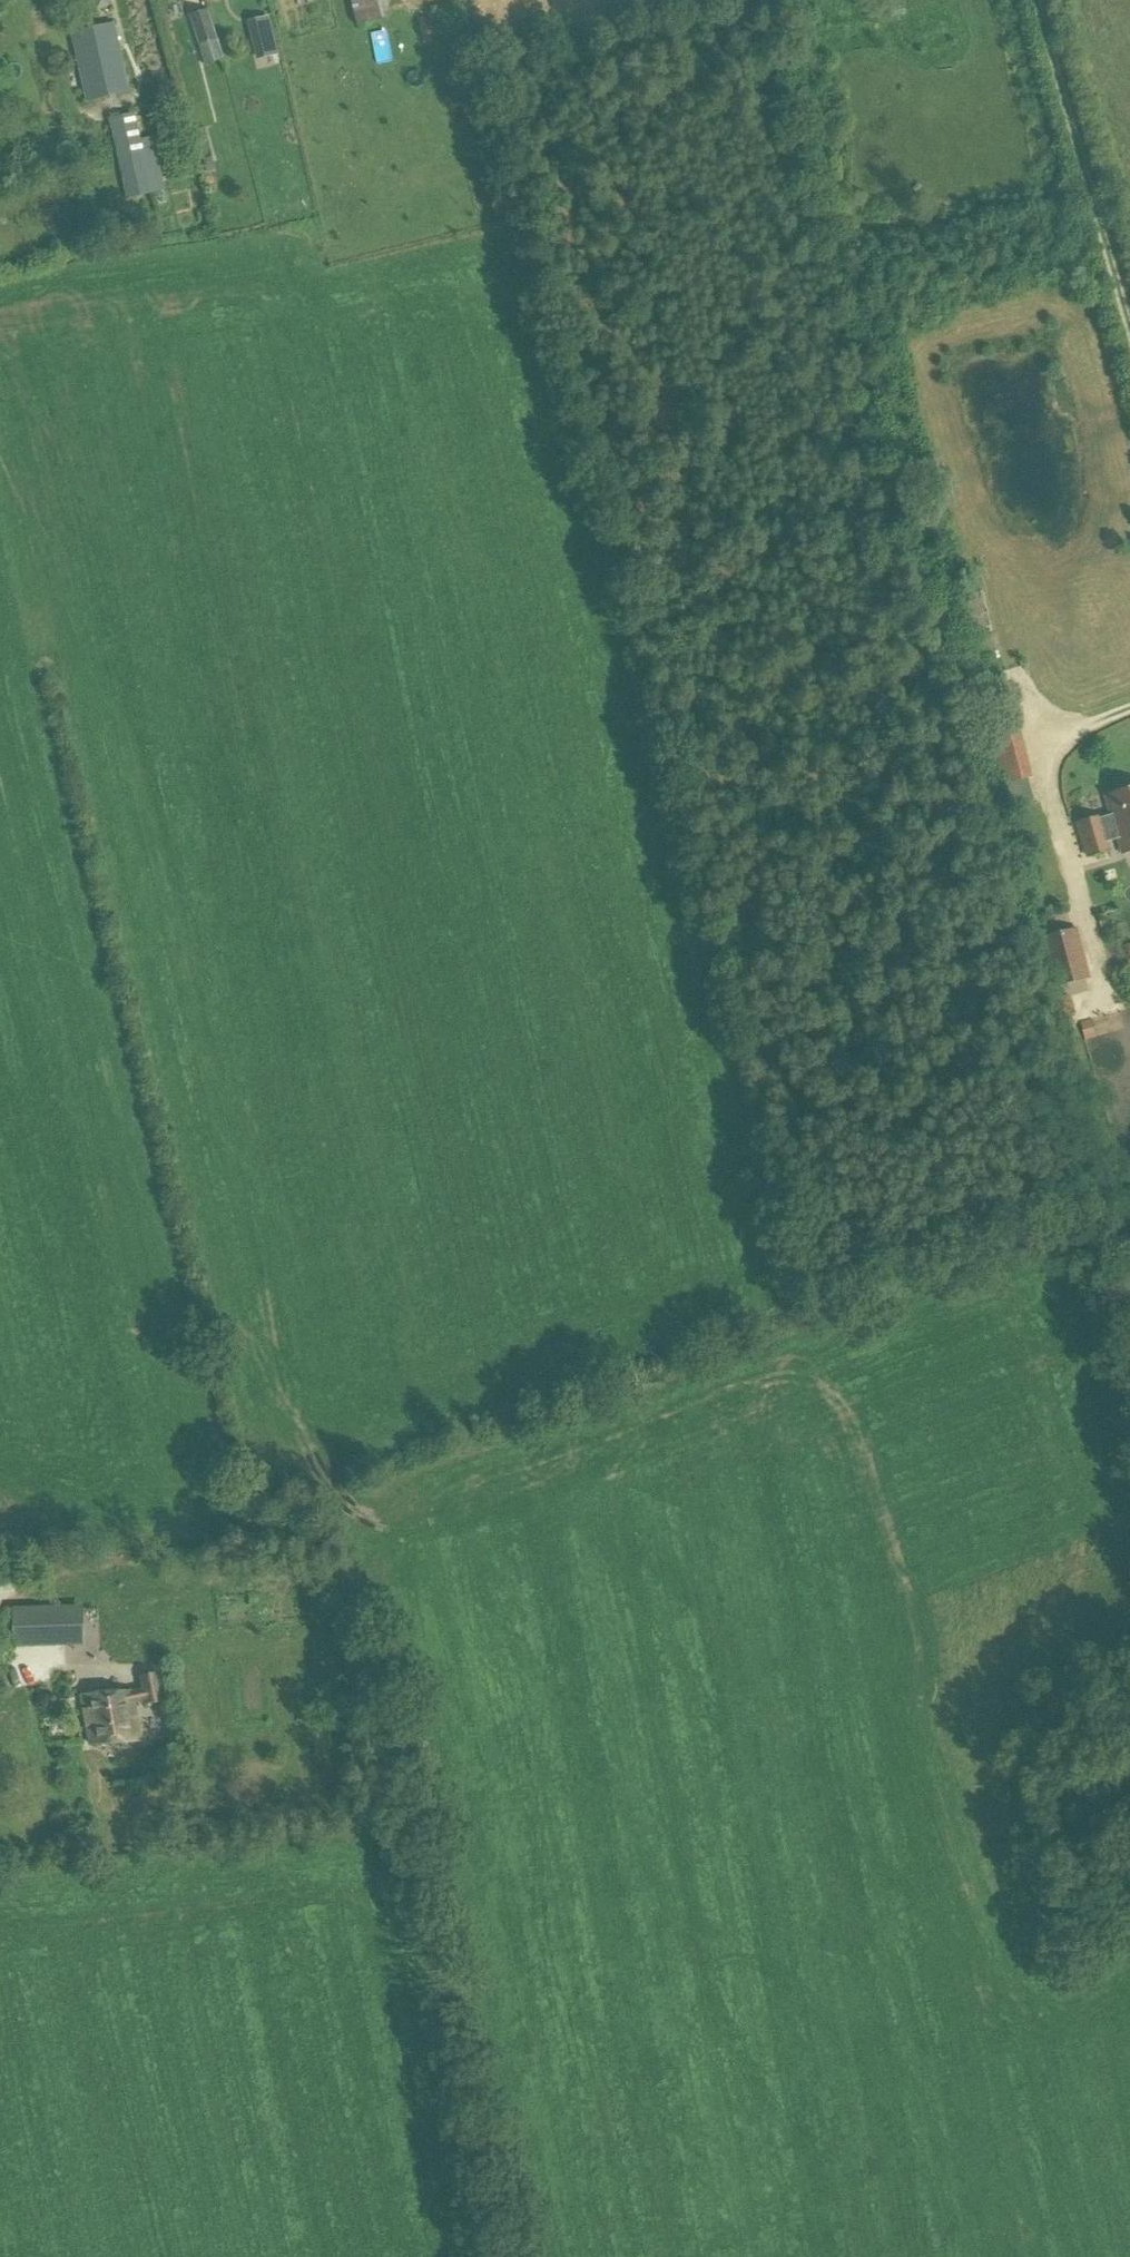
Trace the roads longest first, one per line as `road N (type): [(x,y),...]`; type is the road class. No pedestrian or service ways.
road 1 (track): [(1129,322),(1038,0)]

